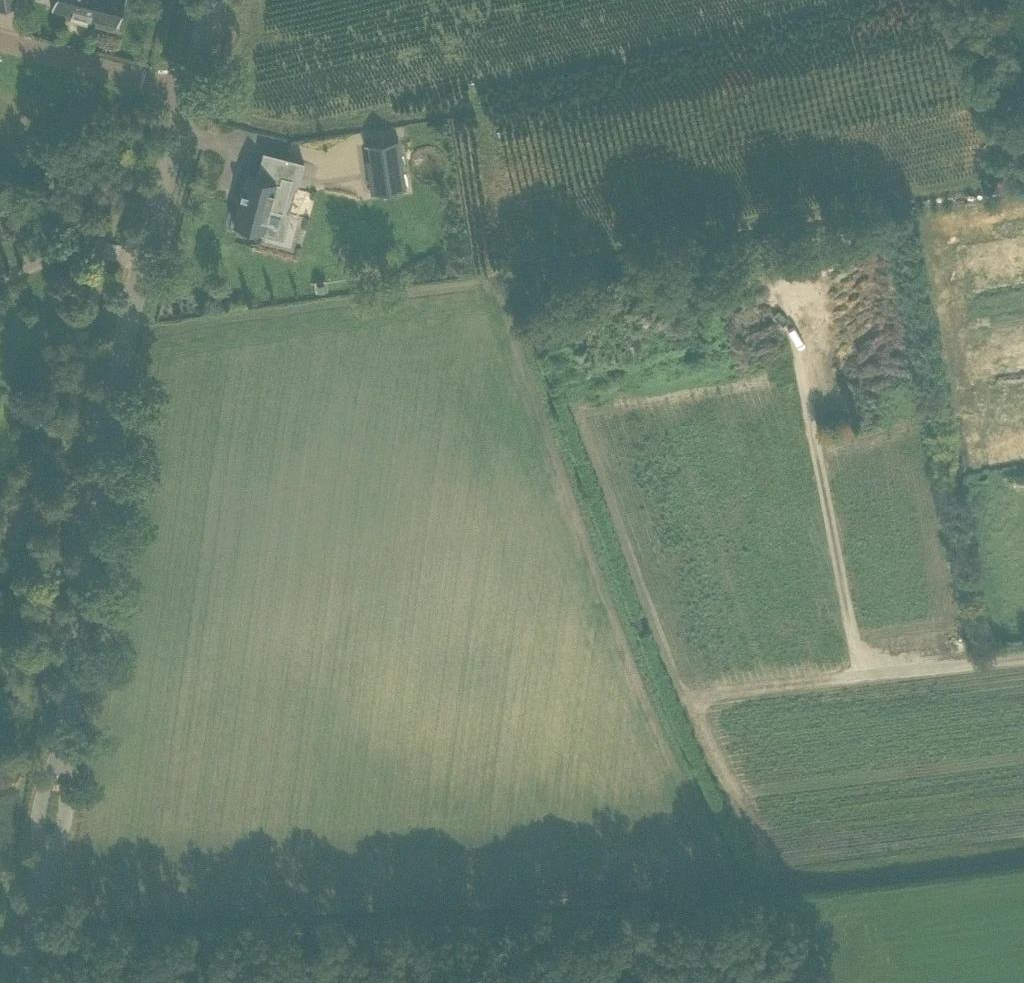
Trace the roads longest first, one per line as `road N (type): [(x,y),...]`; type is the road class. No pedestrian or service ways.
road 1 (tertiary): [(28,982),(94,502)]
road 2 (tertiary): [(94,502),(118,364),(189,93)]
road 3 (track): [(863,677),(789,293)]
road 4 (residential): [(189,93),(0,40)]

